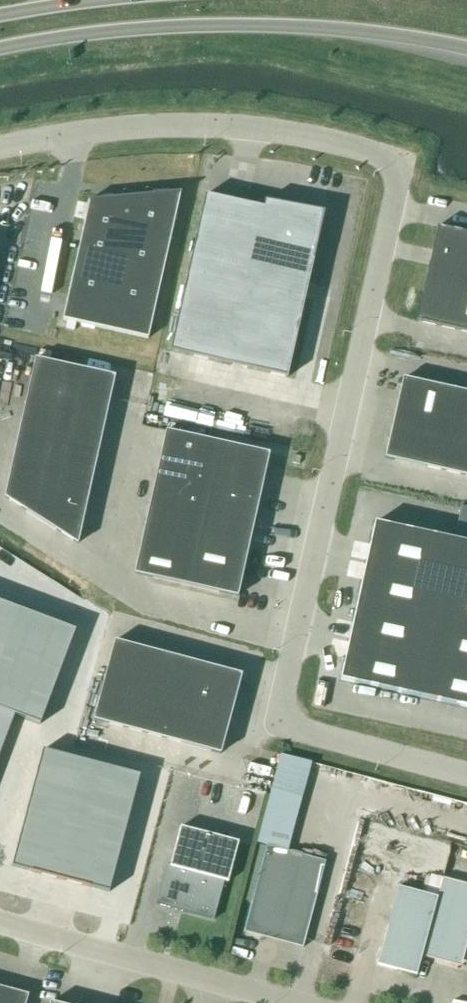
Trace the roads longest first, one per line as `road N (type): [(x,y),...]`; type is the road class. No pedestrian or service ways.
road 1 (unclassified): [(466,772),(309,728),(288,710),(288,668),(391,202),(390,167),(363,146),(253,129)]
road 2 (primary): [(0,49),(195,26),(341,29),(466,49)]
road 3 (unclassified): [(297,1002),(0,922)]
road 4 (unclassified): [(0,147),(166,125),(253,129)]

